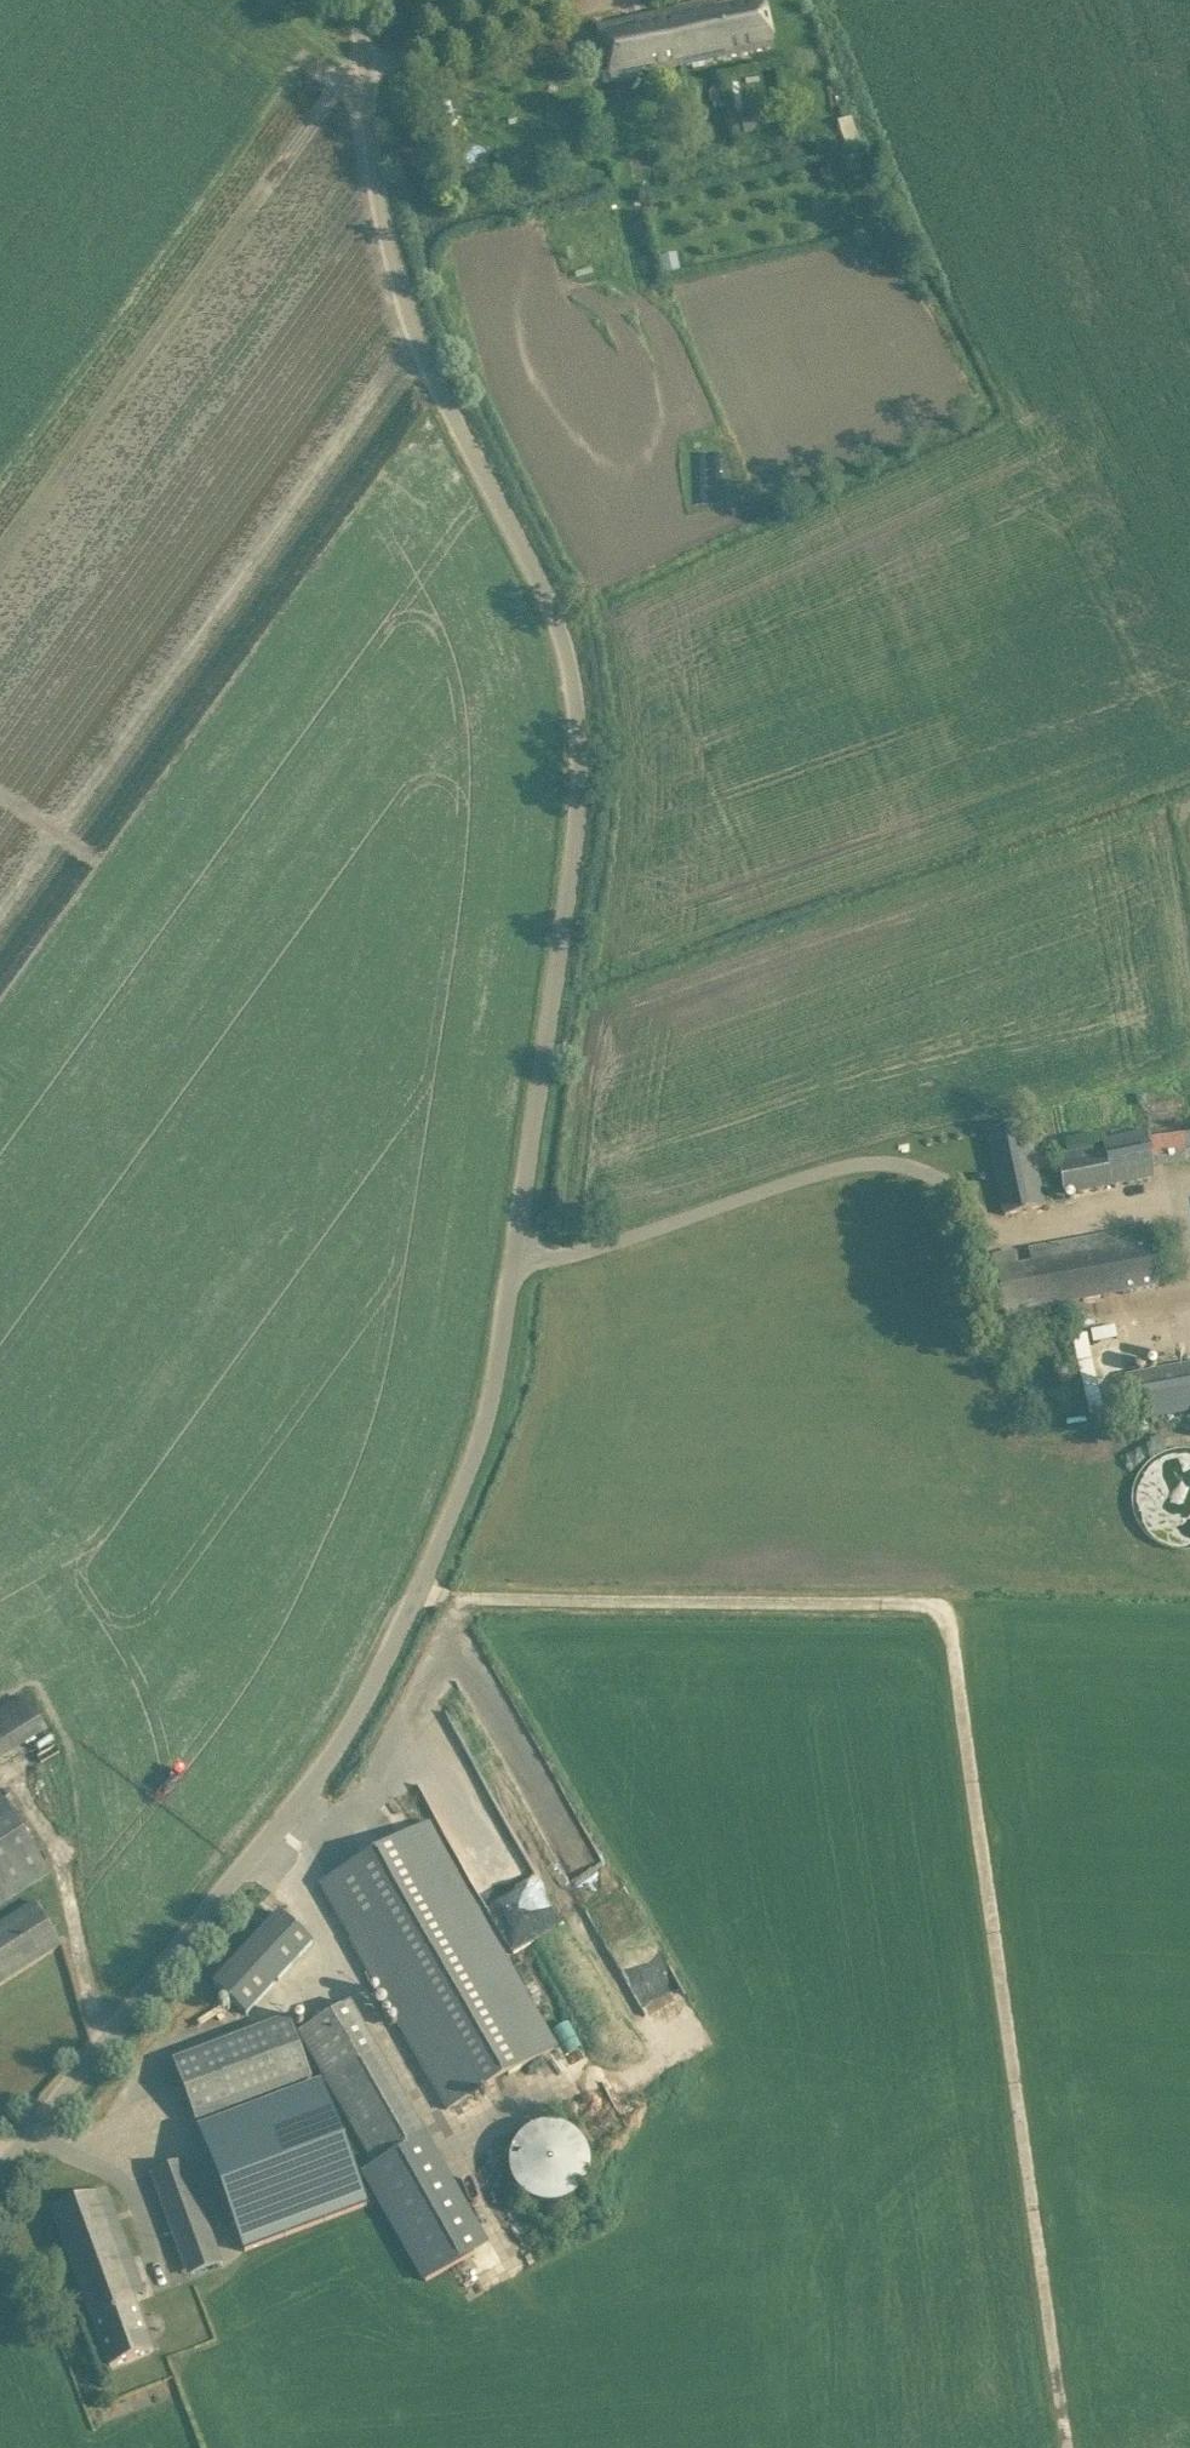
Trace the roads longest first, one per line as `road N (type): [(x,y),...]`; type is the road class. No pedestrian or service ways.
road 1 (unclassified): [(0,2147),(114,2028),(333,1765),(402,1627),(471,1449),(504,1330),(580,888),(589,774),(556,614),(425,344),(387,220),(370,0)]
road 2 (track): [(1068,2447),(948,1616),(881,1606),(414,1596)]

